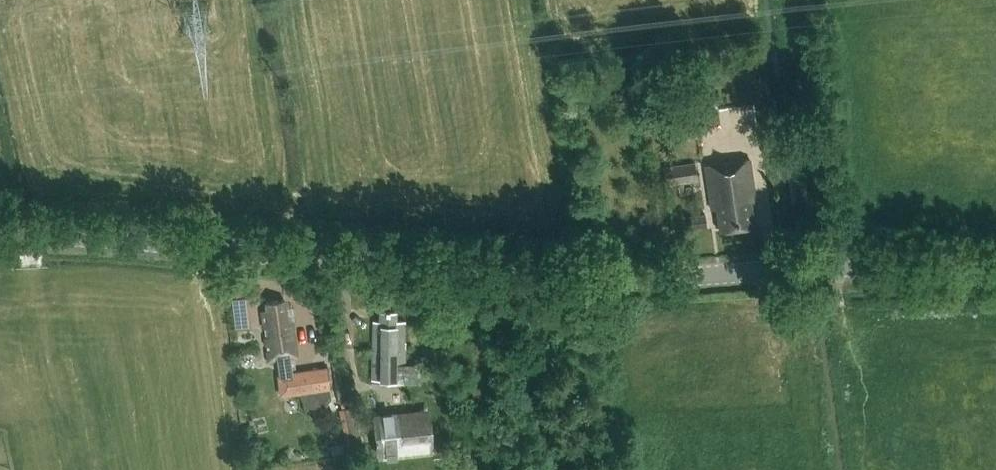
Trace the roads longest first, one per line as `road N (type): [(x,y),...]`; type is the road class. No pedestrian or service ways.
road 1 (tertiary): [(995,269),(830,266),(535,276),(105,239),(0,239)]
road 2 (track): [(830,266),(793,0)]

